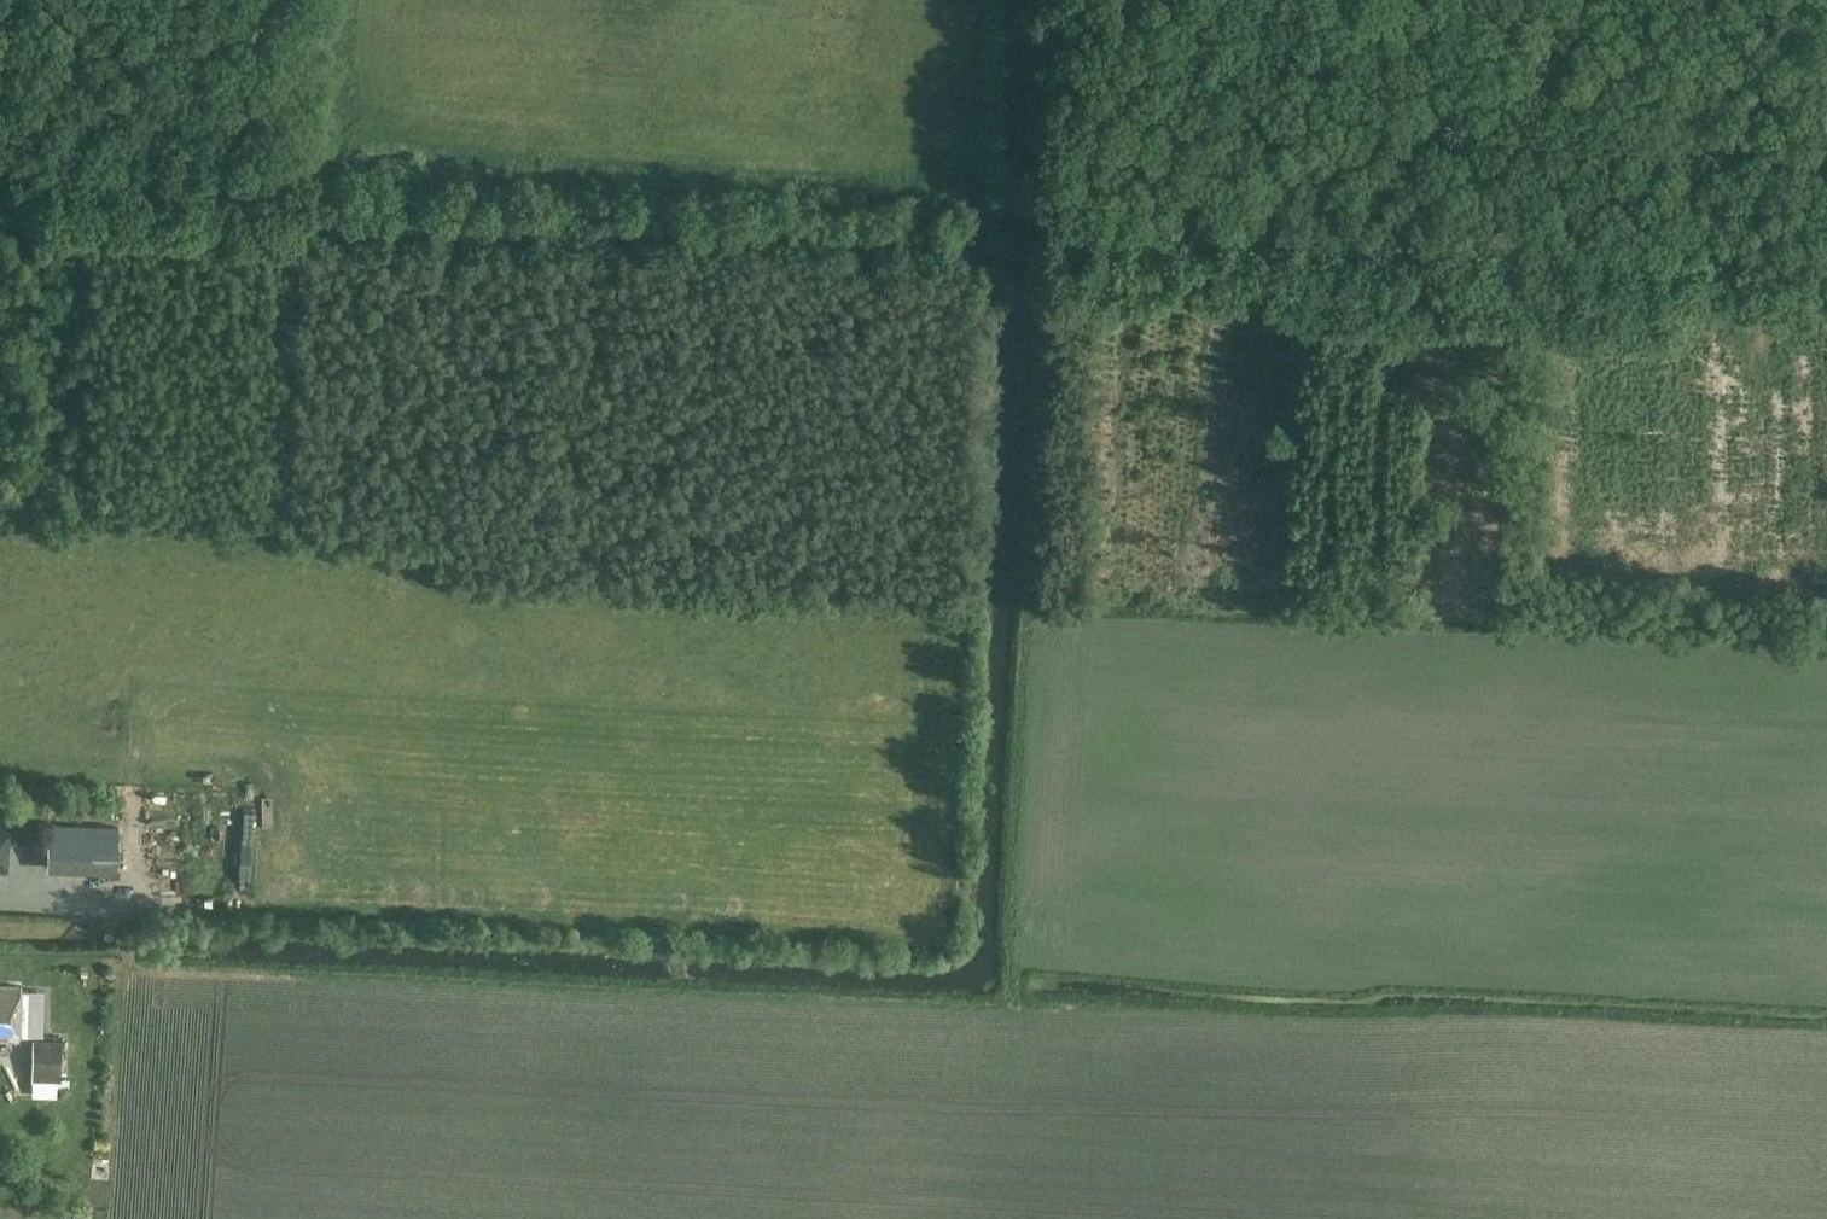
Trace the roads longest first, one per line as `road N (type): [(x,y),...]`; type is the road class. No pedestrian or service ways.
road 1 (track): [(1052,0),(1042,253),(63,217),(0,226)]

